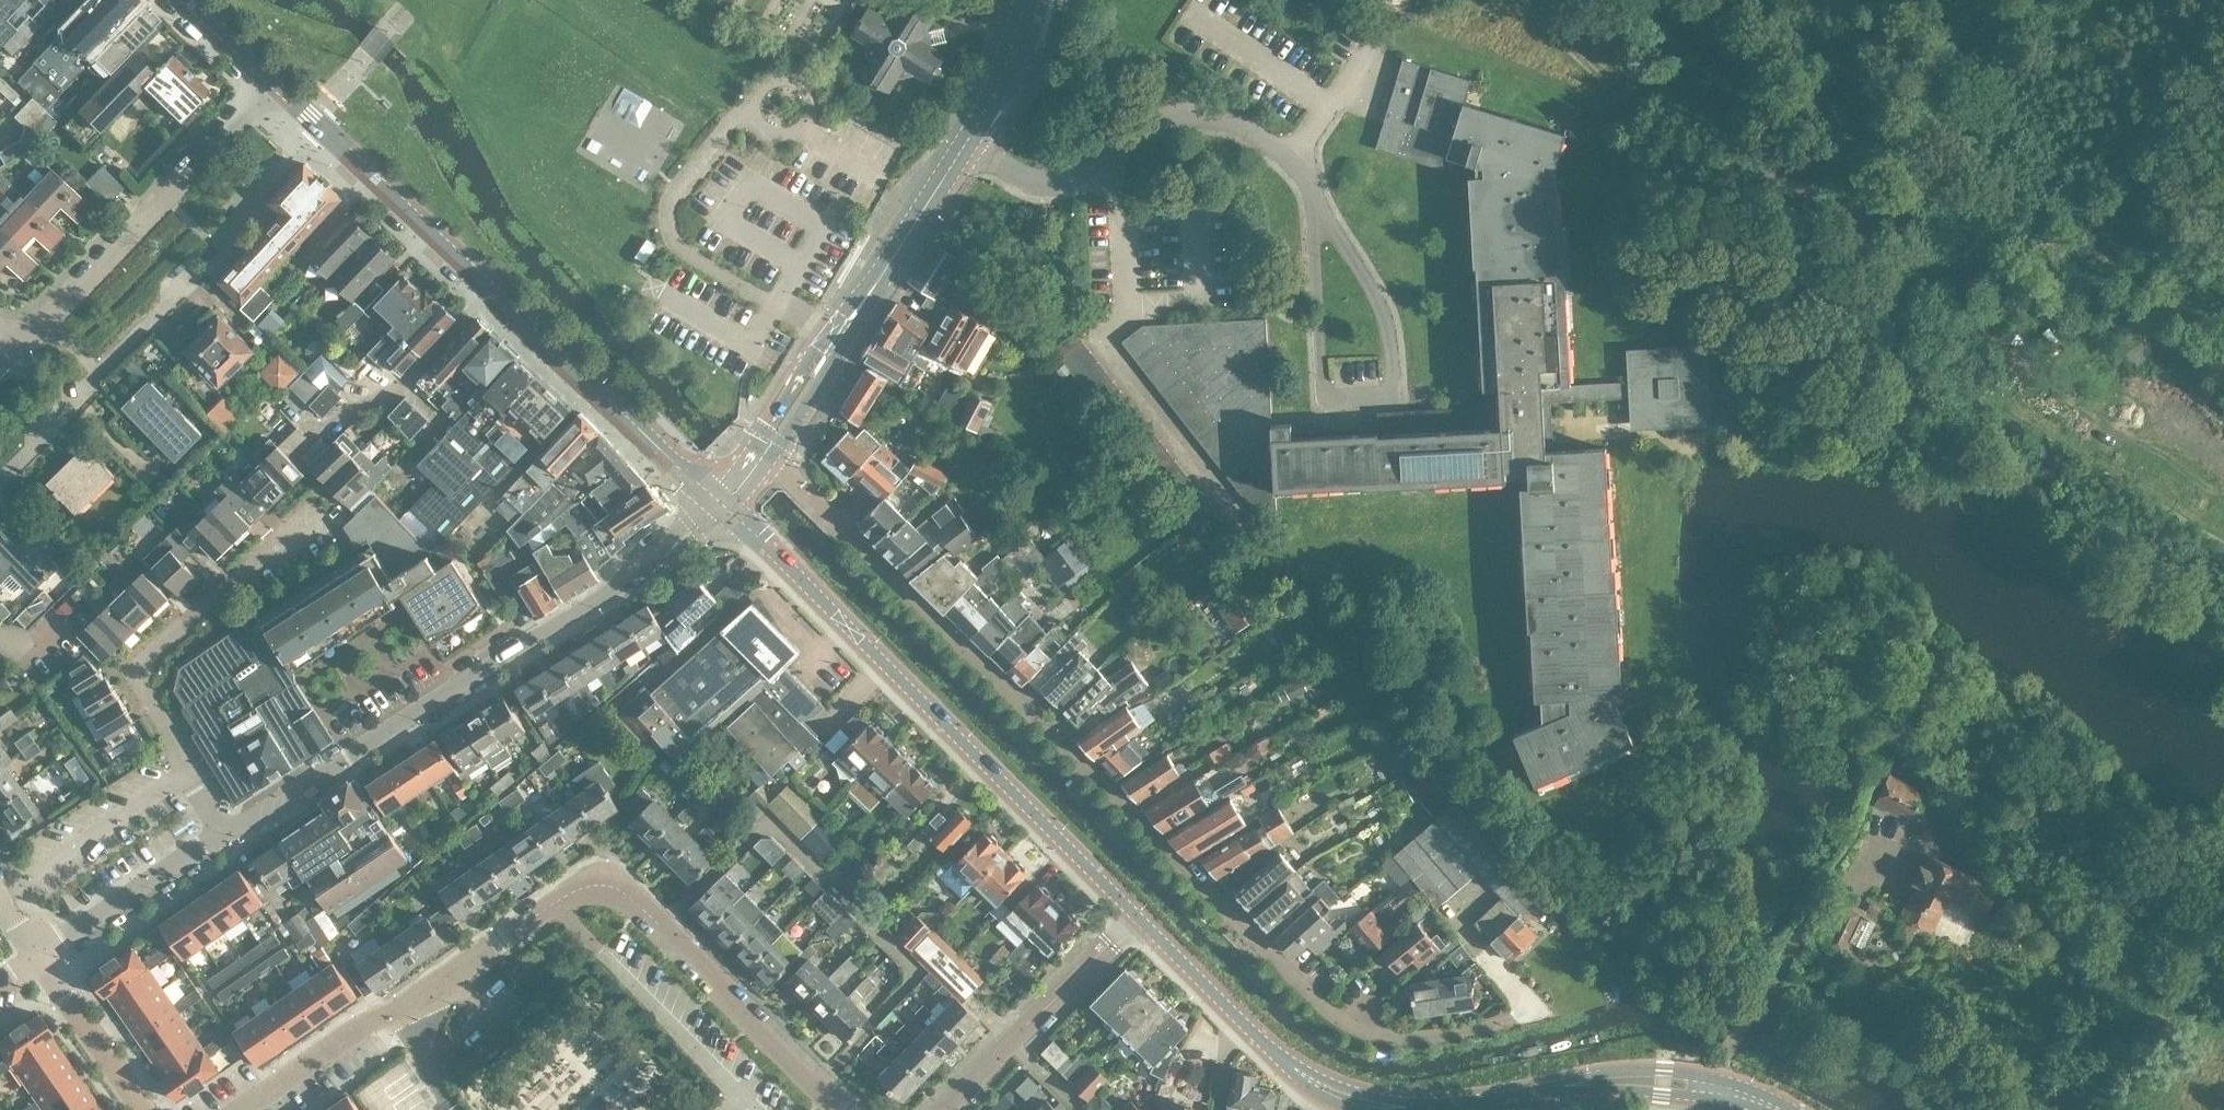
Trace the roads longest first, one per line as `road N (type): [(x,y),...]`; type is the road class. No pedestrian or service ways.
road 1 (residential): [(1512,1023),(1429,1037),(1375,1034),(1339,1017),(764,448)]
road 2 (residential): [(243,1109),(571,887),(597,881),(621,886),(841,1109)]
road 3 (tertiary): [(1741,1093),(1696,1083),(1598,1081),(1469,1103),(1405,1107),(1353,1099),(1274,1051),(1137,916)]
road 4 (tertiary): [(720,503),(276,85)]
road 5 (residential): [(223,832),(558,624),(720,503)]
road 6 (tertiary): [(1137,916),(720,503)]
road 7 (tertiary): [(764,448),(947,167),(1000,74),(1030,0)]
road 8 (residential): [(223,832),(137,678),(313,510)]
road 9 (residential): [(21,349),(276,85)]
road 10 (residential): [(942,1109),(1137,916)]
road 11 (residential): [(37,956),(223,832)]
road 12 (residential): [(144,1109),(37,956)]
road 13 (tertiary): [(276,85),(184,0)]

